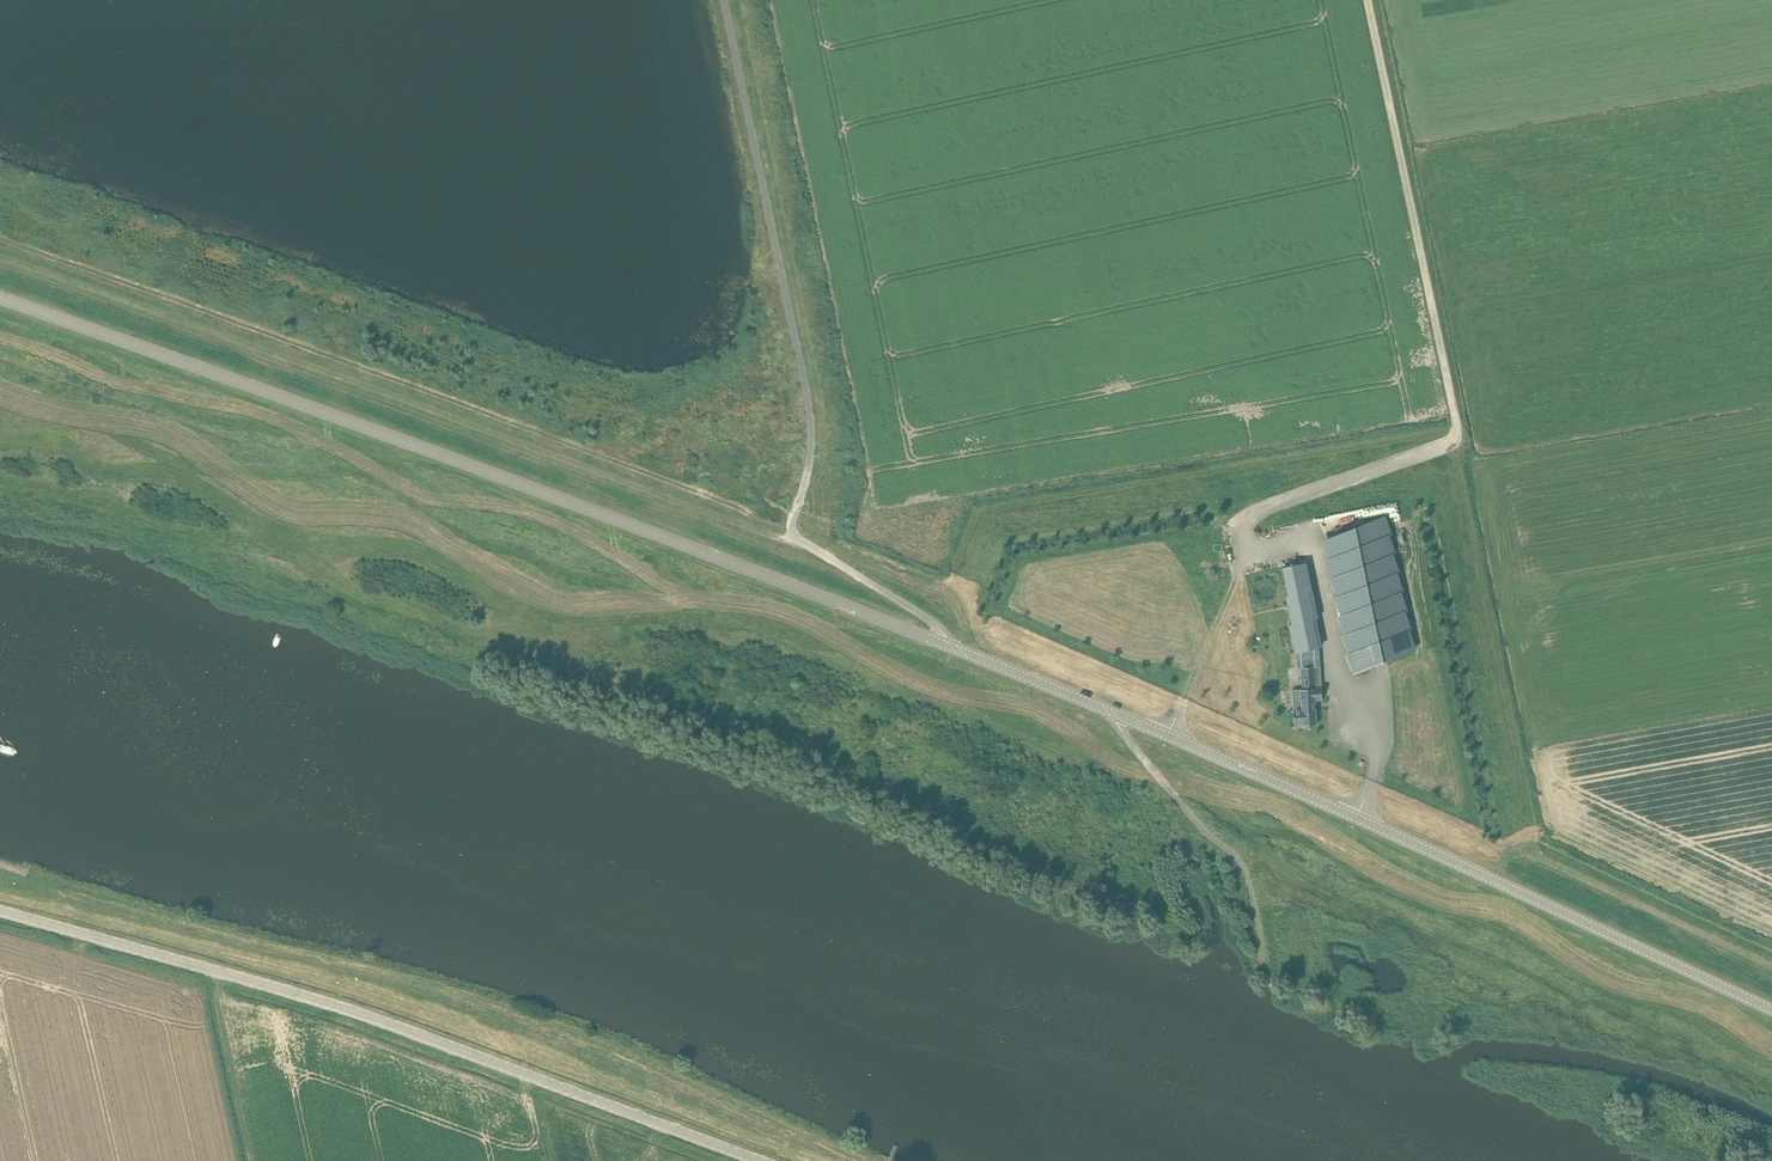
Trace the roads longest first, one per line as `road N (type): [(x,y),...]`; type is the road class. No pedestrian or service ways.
road 1 (unclassified): [(1771,1010),(1356,818),(956,649),(0,298)]
road 2 (unclassified): [(758,1160),(360,1013),(0,911)]

